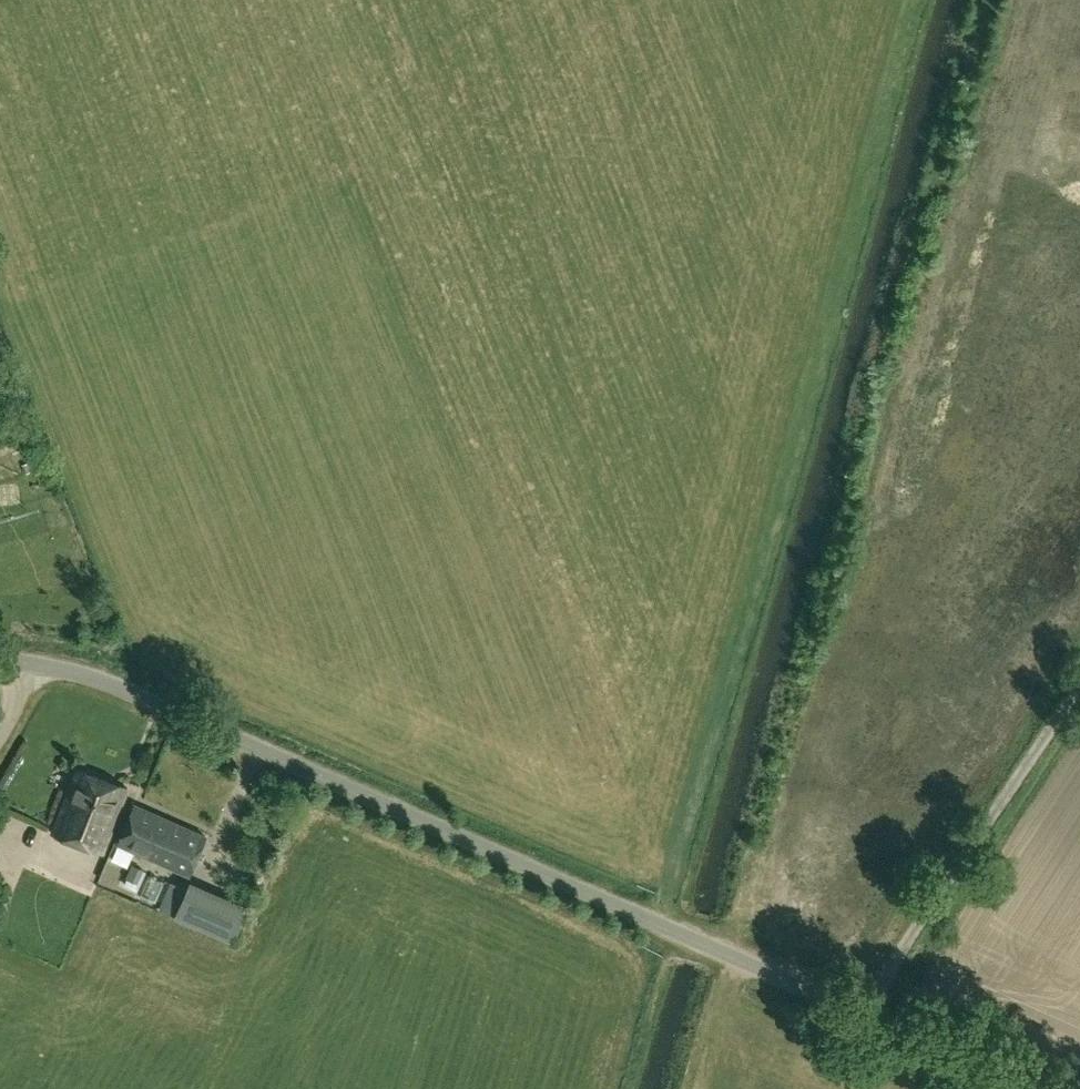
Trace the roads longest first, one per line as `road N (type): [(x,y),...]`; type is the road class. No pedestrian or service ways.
road 1 (unclassified): [(1071,1088),(88,677),(23,664)]

